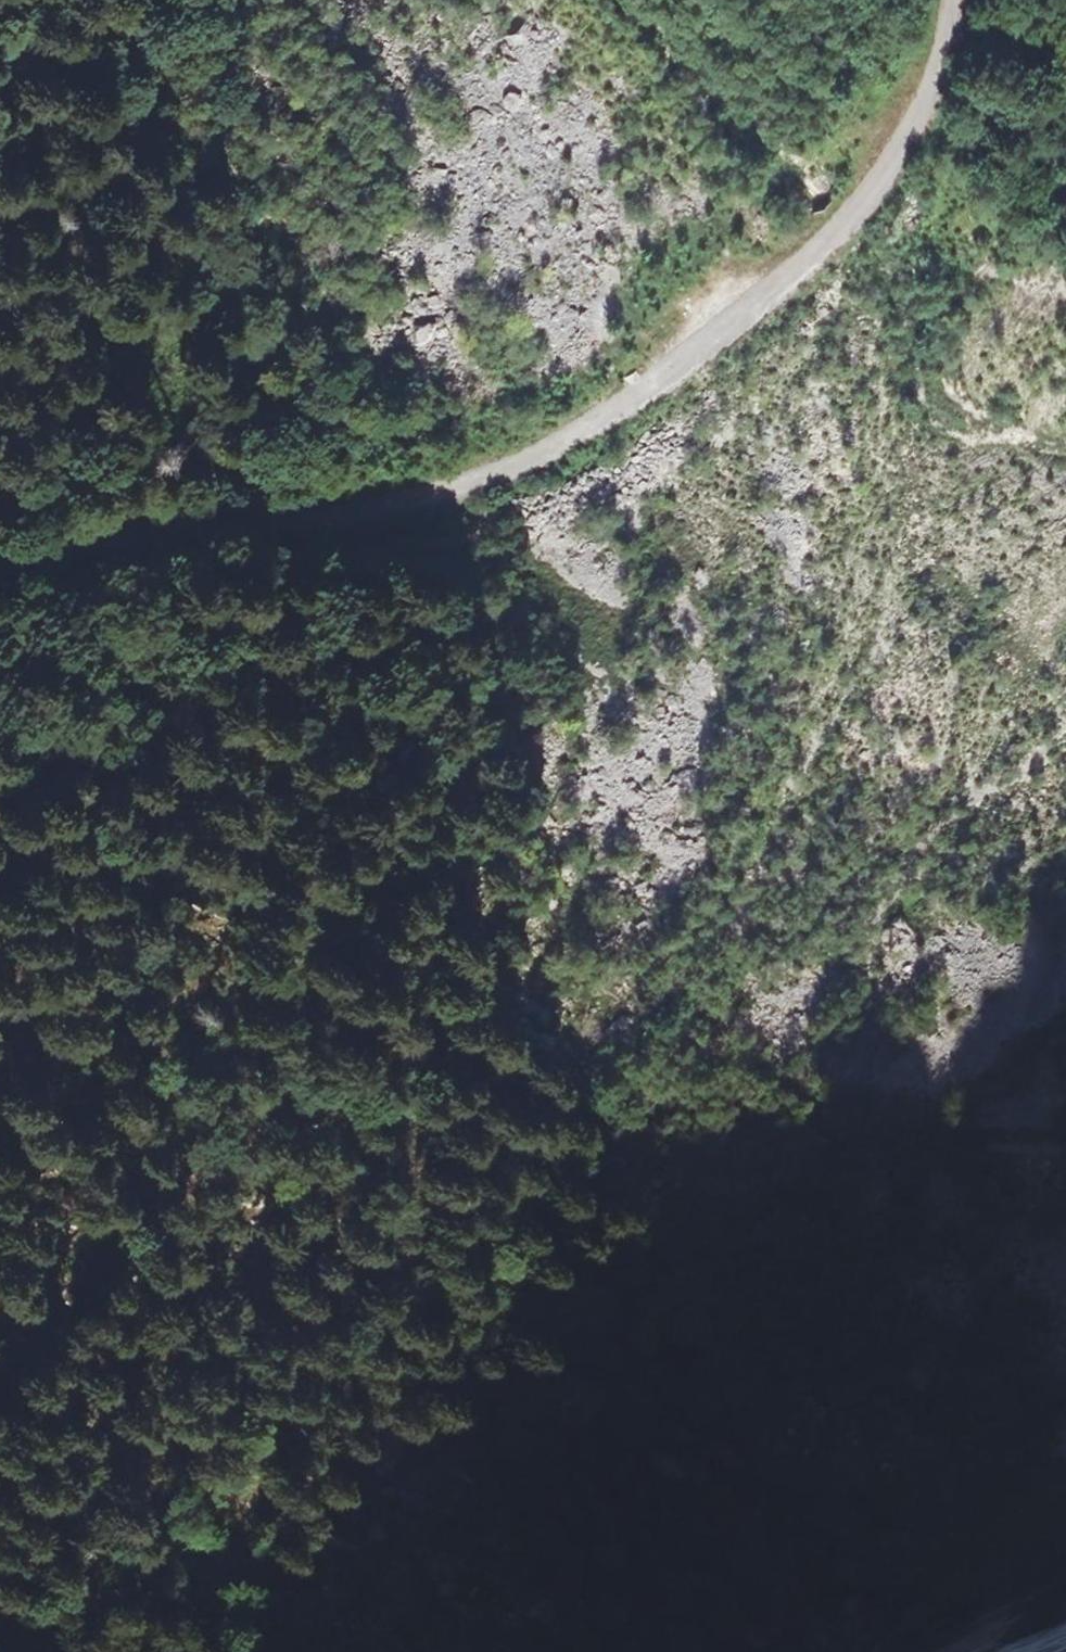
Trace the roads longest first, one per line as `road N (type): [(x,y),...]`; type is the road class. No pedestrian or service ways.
road 1 (unclassified): [(0,572),(154,533),(372,515),(483,482),(549,452),(741,330),(860,210),(901,159),(940,84),(959,0)]

